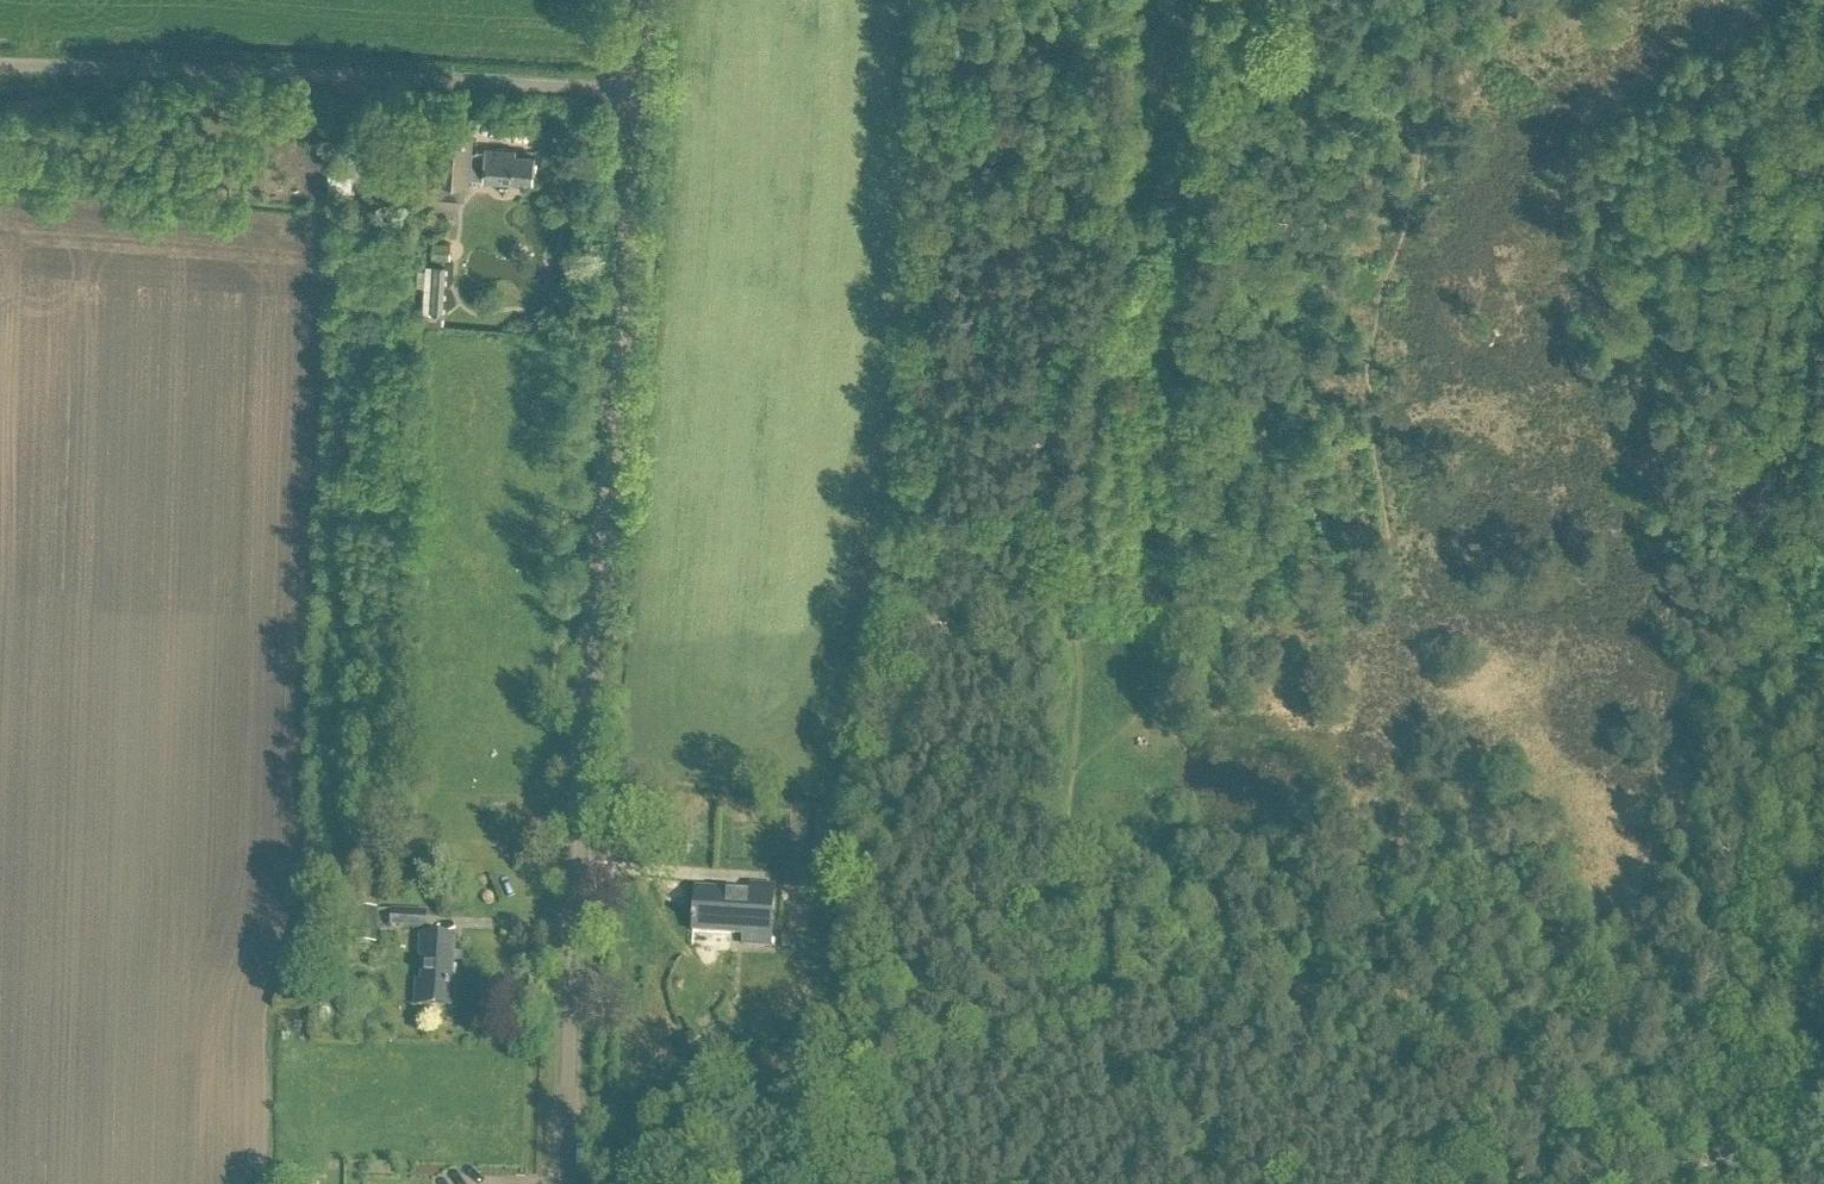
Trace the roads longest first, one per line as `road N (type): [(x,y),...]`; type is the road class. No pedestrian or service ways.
road 1 (tertiary): [(560,1183),(640,84)]
road 2 (unclassified): [(0,60),(640,84)]

